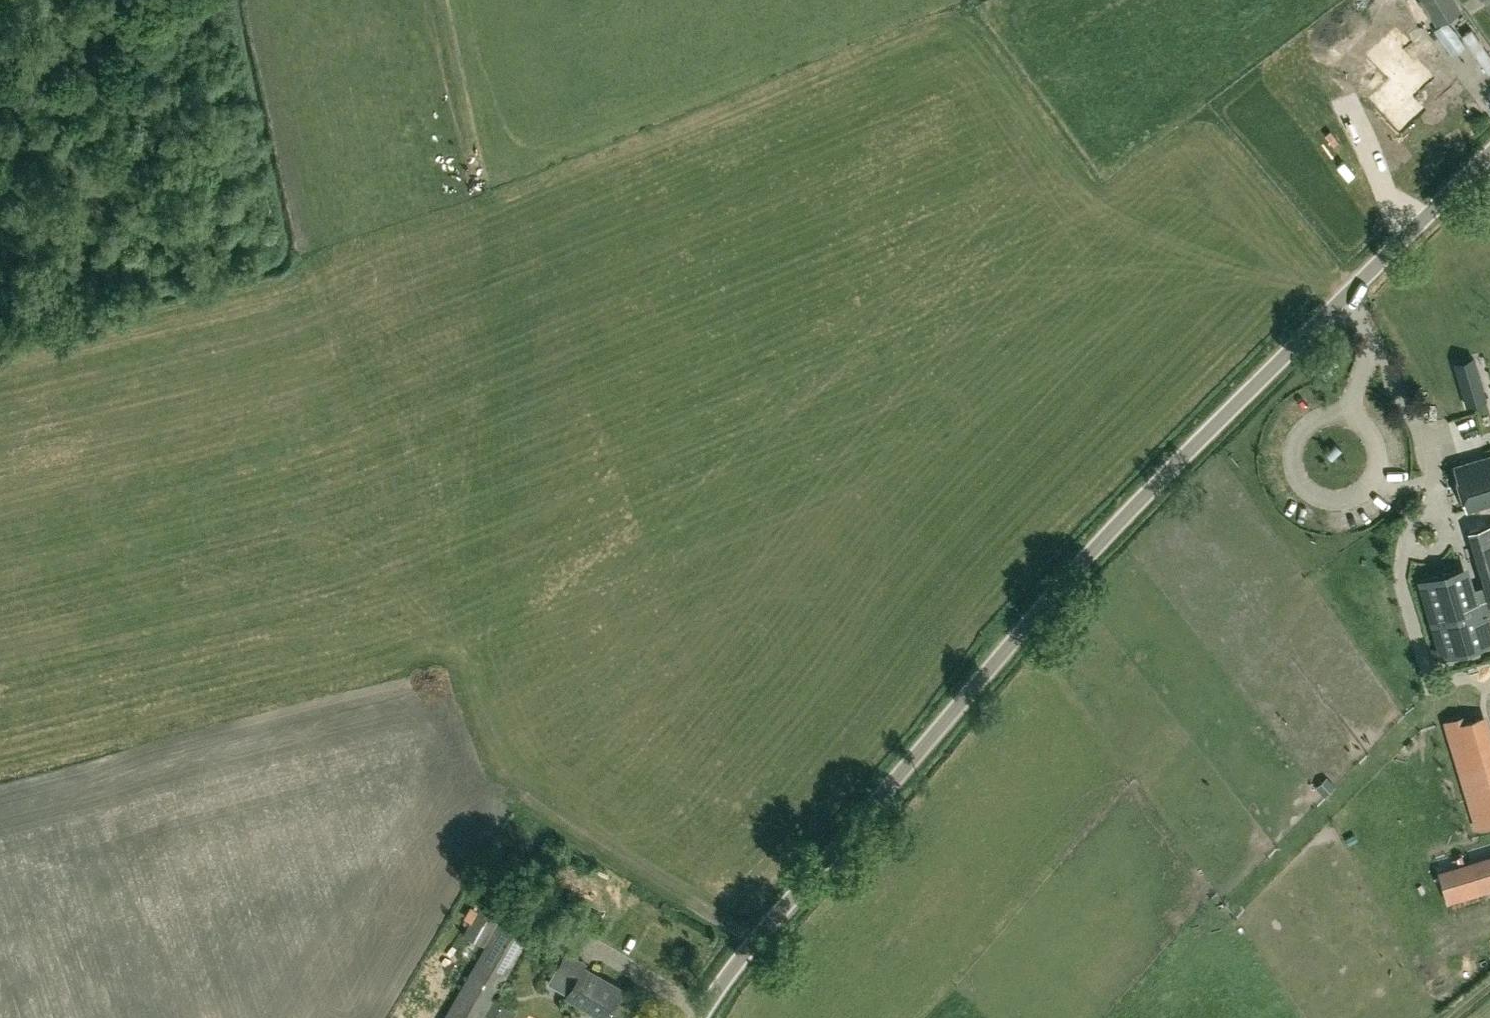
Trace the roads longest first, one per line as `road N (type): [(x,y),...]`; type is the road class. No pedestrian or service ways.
road 1 (unclassified): [(698,1017),(1064,581),(1489,153)]

